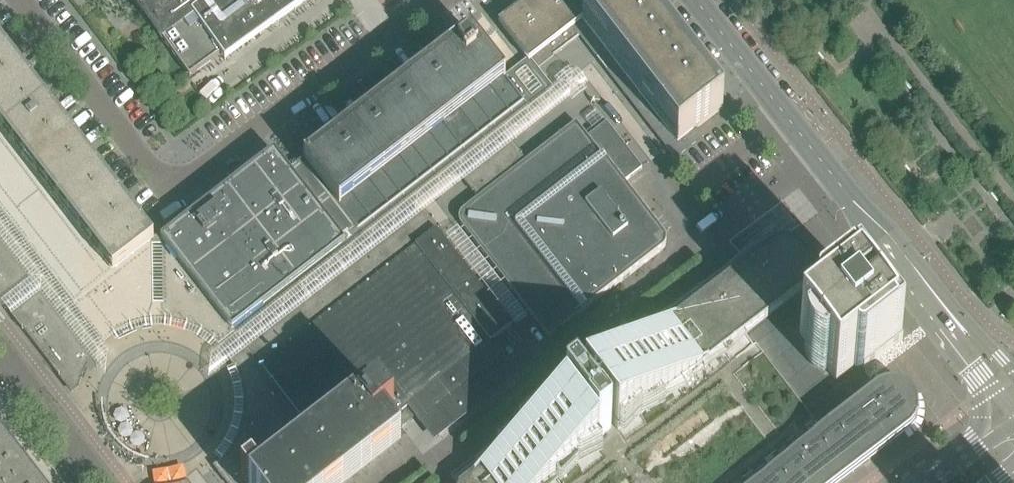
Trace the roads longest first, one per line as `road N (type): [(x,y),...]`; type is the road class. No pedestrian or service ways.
road 1 (tertiary): [(1013,413),(695,0)]
road 2 (residential): [(169,193),(442,0)]
road 3 (residential): [(169,193),(20,0)]
road 4 (residential): [(101,482),(0,350)]

